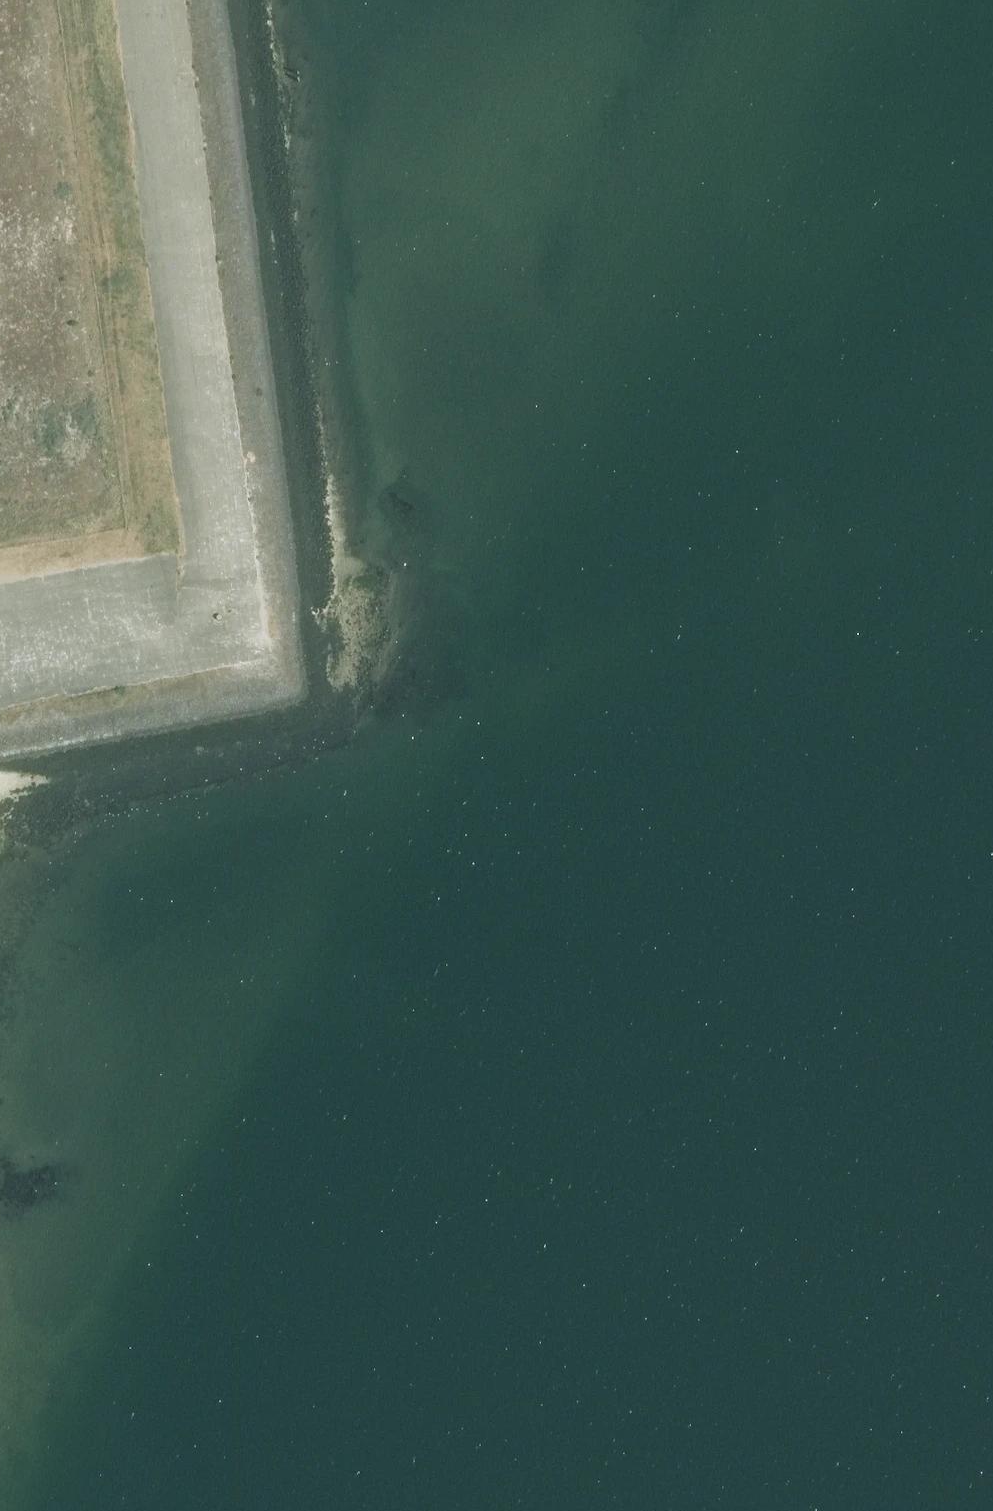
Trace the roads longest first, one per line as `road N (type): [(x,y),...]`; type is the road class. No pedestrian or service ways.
road 1 (unclassified): [(139,0),(215,604),(0,625)]

